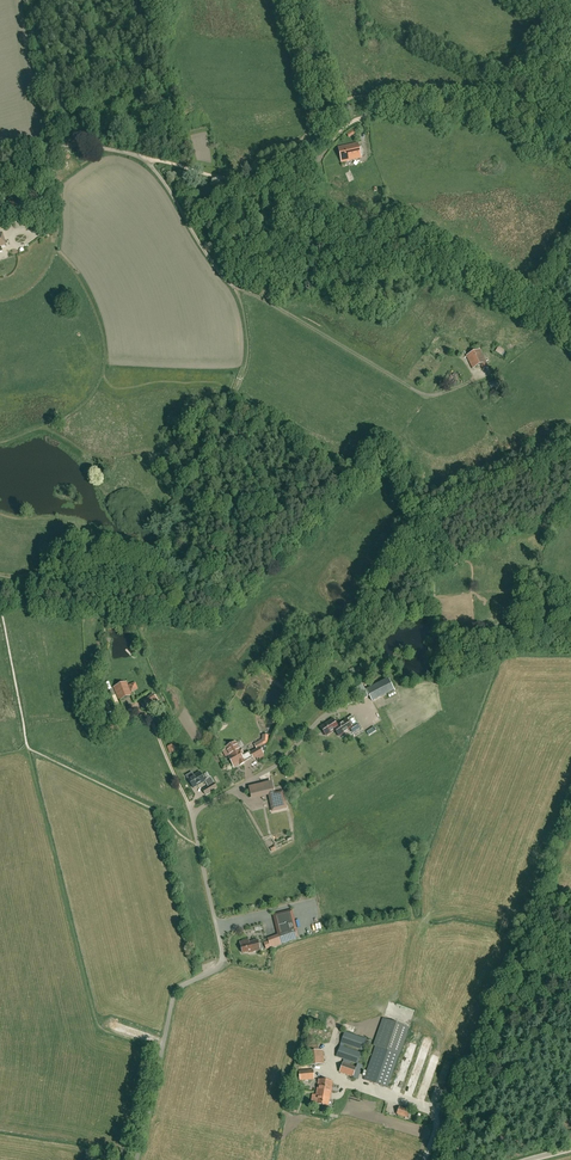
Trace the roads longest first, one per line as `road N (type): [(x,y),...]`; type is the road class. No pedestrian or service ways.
road 1 (unclassified): [(136,1159),(175,992),(224,961),(192,816),(276,765),(323,716)]
road 2 (track): [(306,988),(326,935),(322,898),(276,765)]
road 3 (track): [(194,812),(144,714),(23,722)]
road 4 (track): [(231,284),(140,156)]
road 5 (track): [(243,176),(315,160),(368,112)]
road 6 (track): [(140,156),(69,144),(0,156)]
road 7 (track): [(39,147),(54,174),(59,216),(35,234),(11,239),(23,245)]

